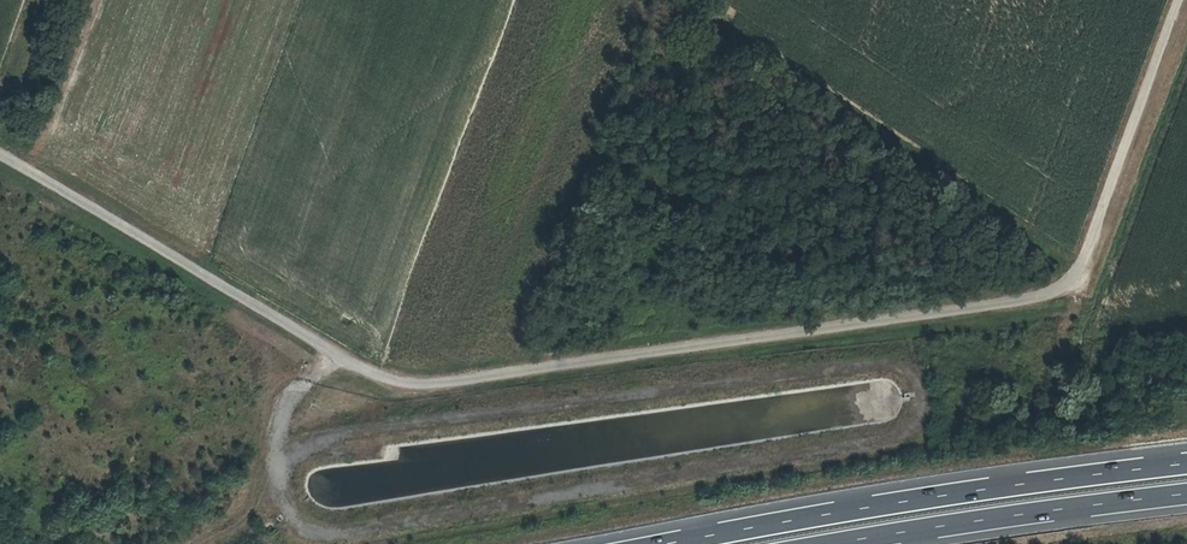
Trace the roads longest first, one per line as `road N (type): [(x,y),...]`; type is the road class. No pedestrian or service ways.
road 1 (unclassified): [(0,153),(364,370),(427,384),(983,305),(1063,284),(1098,236),(1186,4)]
road 2 (motorway): [(1186,462),(657,543)]
road 3 (motorway): [(832,543),(1186,494)]

